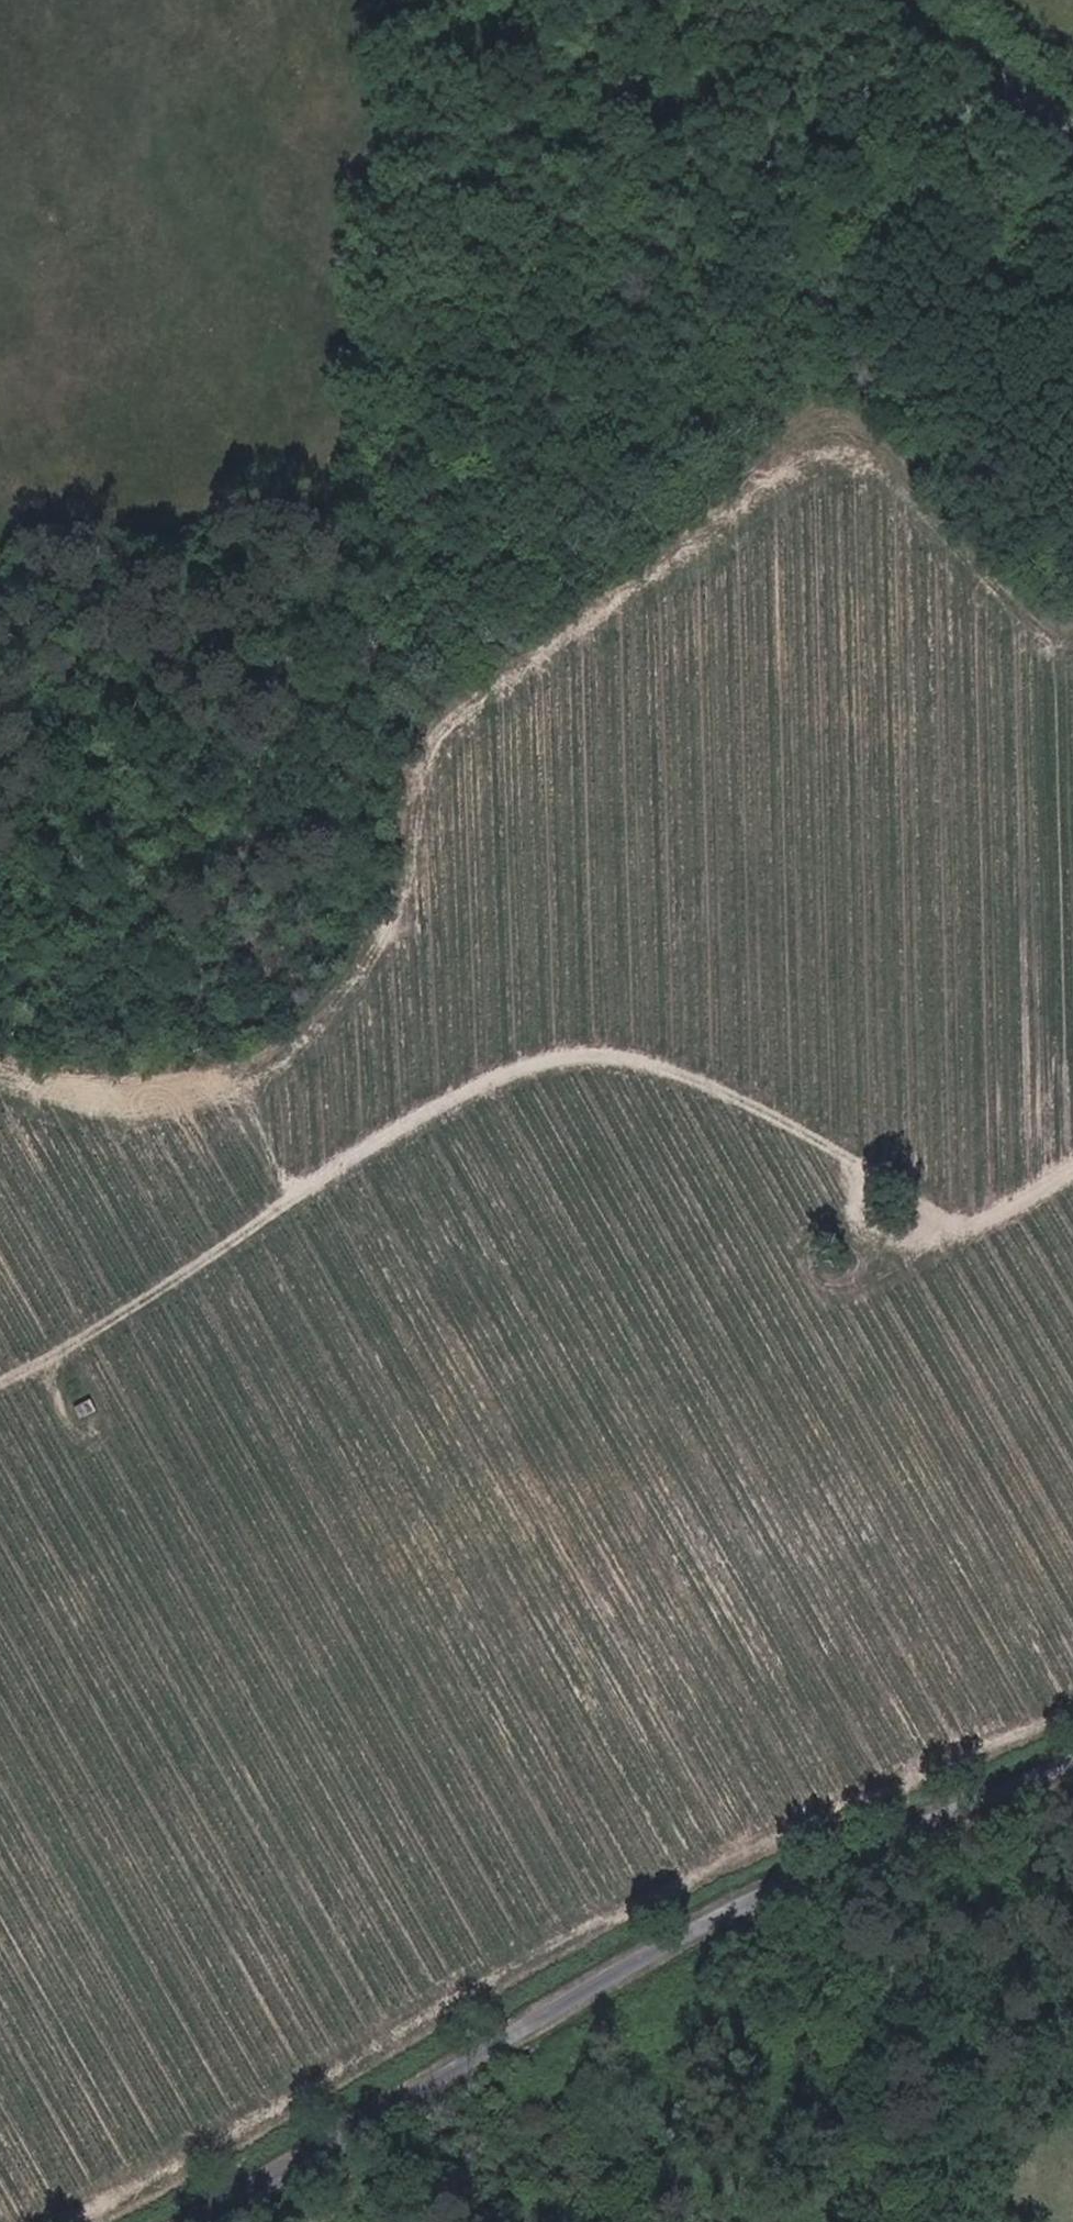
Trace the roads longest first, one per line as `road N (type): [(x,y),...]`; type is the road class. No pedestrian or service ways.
road 1 (residential): [(1072,1761),(782,1884),(620,1969),(200,2221)]
road 2 (unclassified): [(906,0),(1072,130)]

